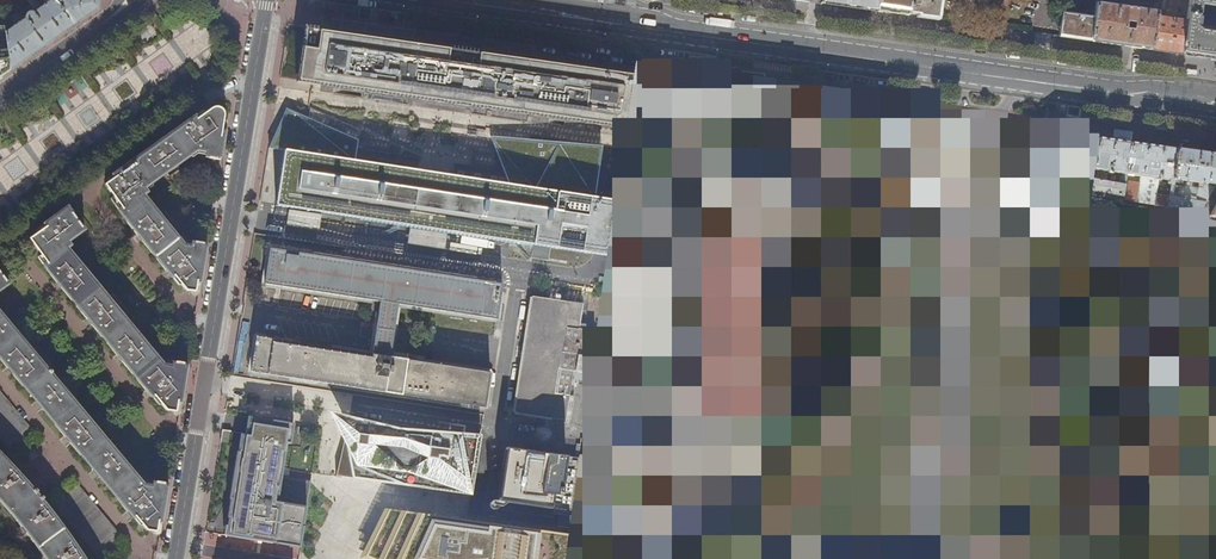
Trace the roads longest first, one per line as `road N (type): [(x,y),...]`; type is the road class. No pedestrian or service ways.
road 1 (primary): [(1019,81),(438,0)]
road 2 (residential): [(267,0),(176,558)]
road 3 (primary): [(1019,81),(1215,109)]
road 4 (residential): [(0,95),(107,21)]

